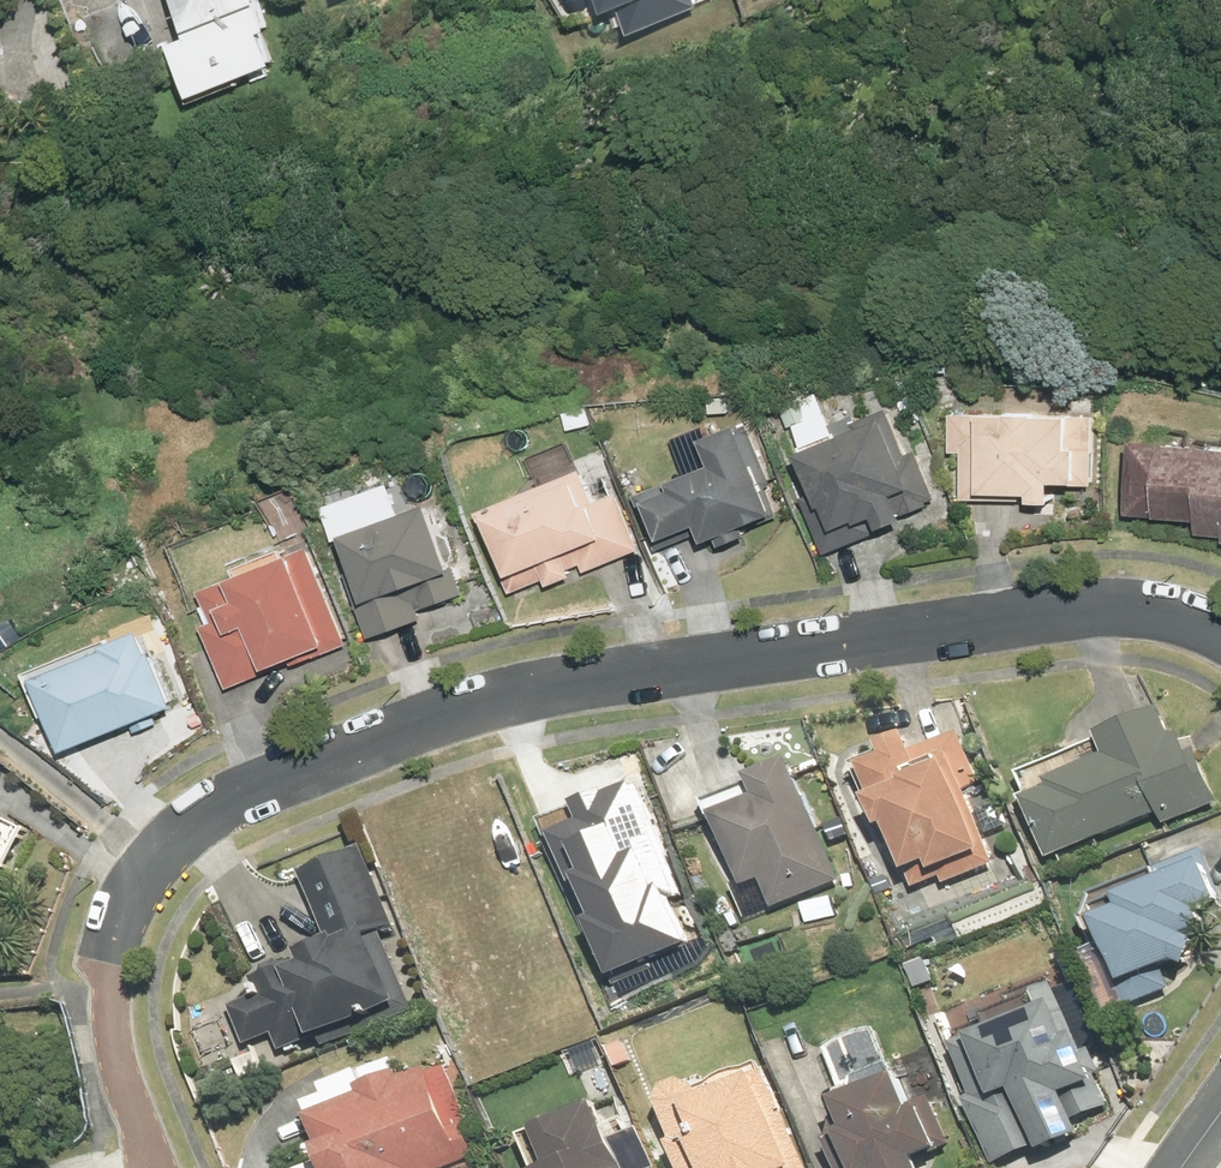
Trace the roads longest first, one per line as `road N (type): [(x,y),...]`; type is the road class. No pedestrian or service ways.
road 1 (residential): [(1220,634),(1180,616),(1114,605),(579,681),(464,705),(236,800),(168,842),(131,897),(115,947),(113,1040),(156,1167)]

